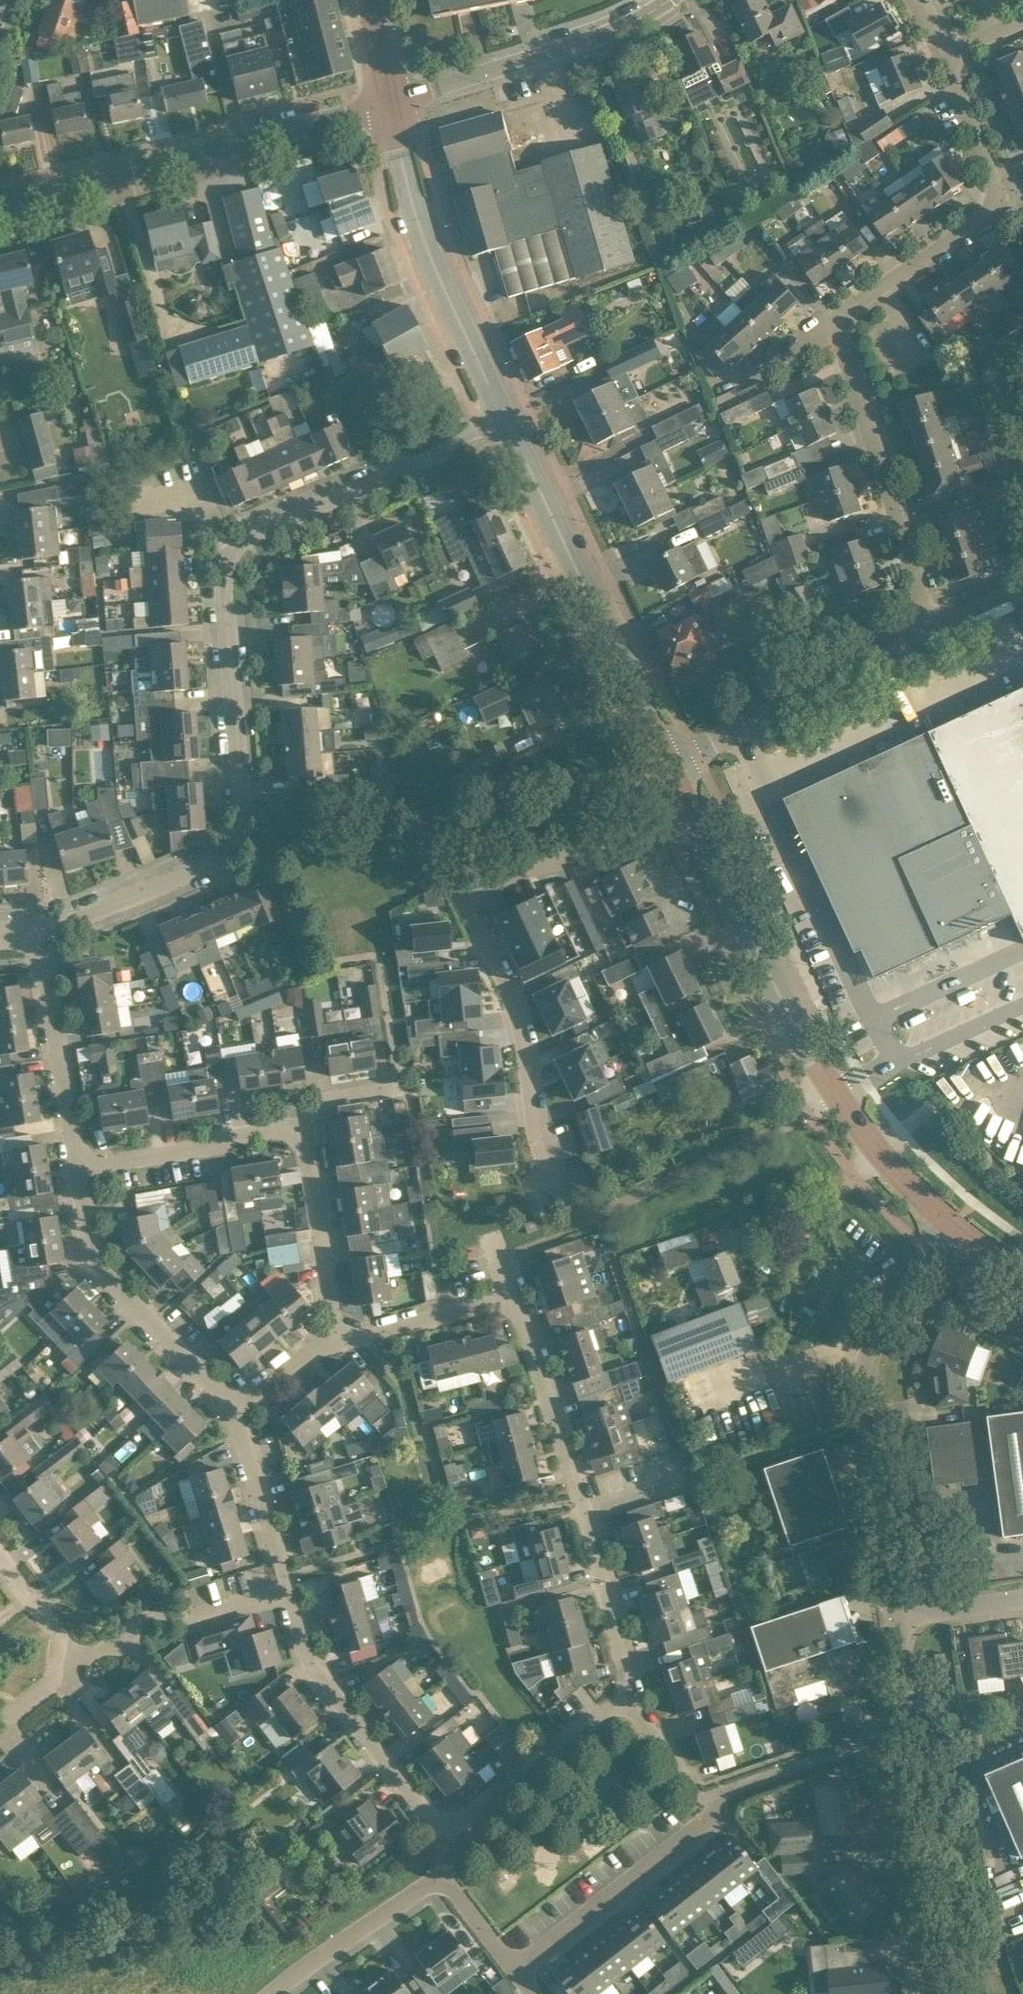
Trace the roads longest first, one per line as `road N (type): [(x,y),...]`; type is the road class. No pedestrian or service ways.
road 1 (residential): [(690,806),(475,899),(568,1200),(588,1220),(835,1092)]
road 2 (residential): [(34,934),(228,859),(242,838),(227,586),(246,543),(508,421)]
road 3 (residential): [(629,1698),(466,1837),(435,1825),(340,1686),(233,1408)]
road 4 (unclassified): [(898,1621),(865,1369),(878,1325),(950,1227)]
road 5 (residential): [(0,201),(396,104)]
road 6 (residential): [(629,1698),(583,1508),(514,1309)]
road 7 (secondary): [(671,766),(508,421)]
road 8 (residential): [(836,323),(998,202),(944,55)]
road 9 (secondary): [(508,421),(417,208),(396,104)]
road 10 (residential): [(514,1975),(456,1893),(445,1882),(428,1883),(269,1993)]
road 11 (residential): [(929,633),(836,323)]
road 12 (secondary): [(835,1092),(690,806)]
road 13 (residential): [(233,1408),(88,1248),(73,1164)]
road 14 (residential): [(396,104),(583,48),(677,0)]
road 15 (residential): [(671,766),(929,633)]
road 16 (unclassified): [(971,1993),(938,1884),(910,1724)]
road 17 (residential): [(514,1975),(712,1815),(712,1796)]
road 18 (residential): [(73,1164),(34,934)]
road 19 (residential): [(301,1138),(73,1164)]
road 20 (residential): [(337,1343),(314,1153),(301,1138)]
road 21 (residential): [(712,1796),(910,1724)]
road 22 (residential): [(514,1309),(490,1301),(337,1343)]
road 23 (secondary): [(950,1227),(891,1167),(835,1092)]
road 24 (residential): [(712,1796),(691,1787),(629,1698)]
road 25 (residential): [(301,1138),(319,1101),(403,1087)]
road 26 (unclassified): [(1022,1609),(898,1621)]
road 27 (residential): [(337,1343),(316,1349),(233,1408)]

